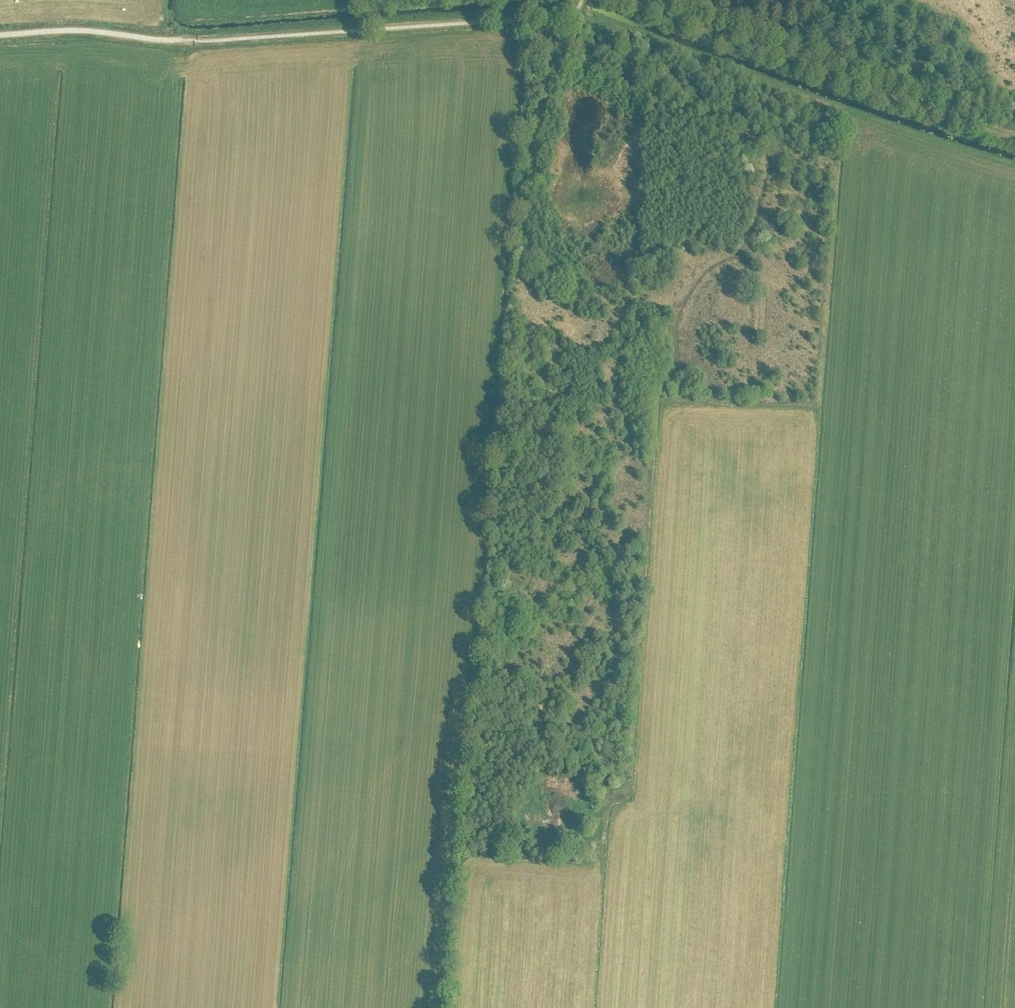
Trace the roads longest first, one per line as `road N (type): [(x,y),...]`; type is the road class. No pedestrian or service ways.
road 1 (track): [(620,0),(1014,141)]

